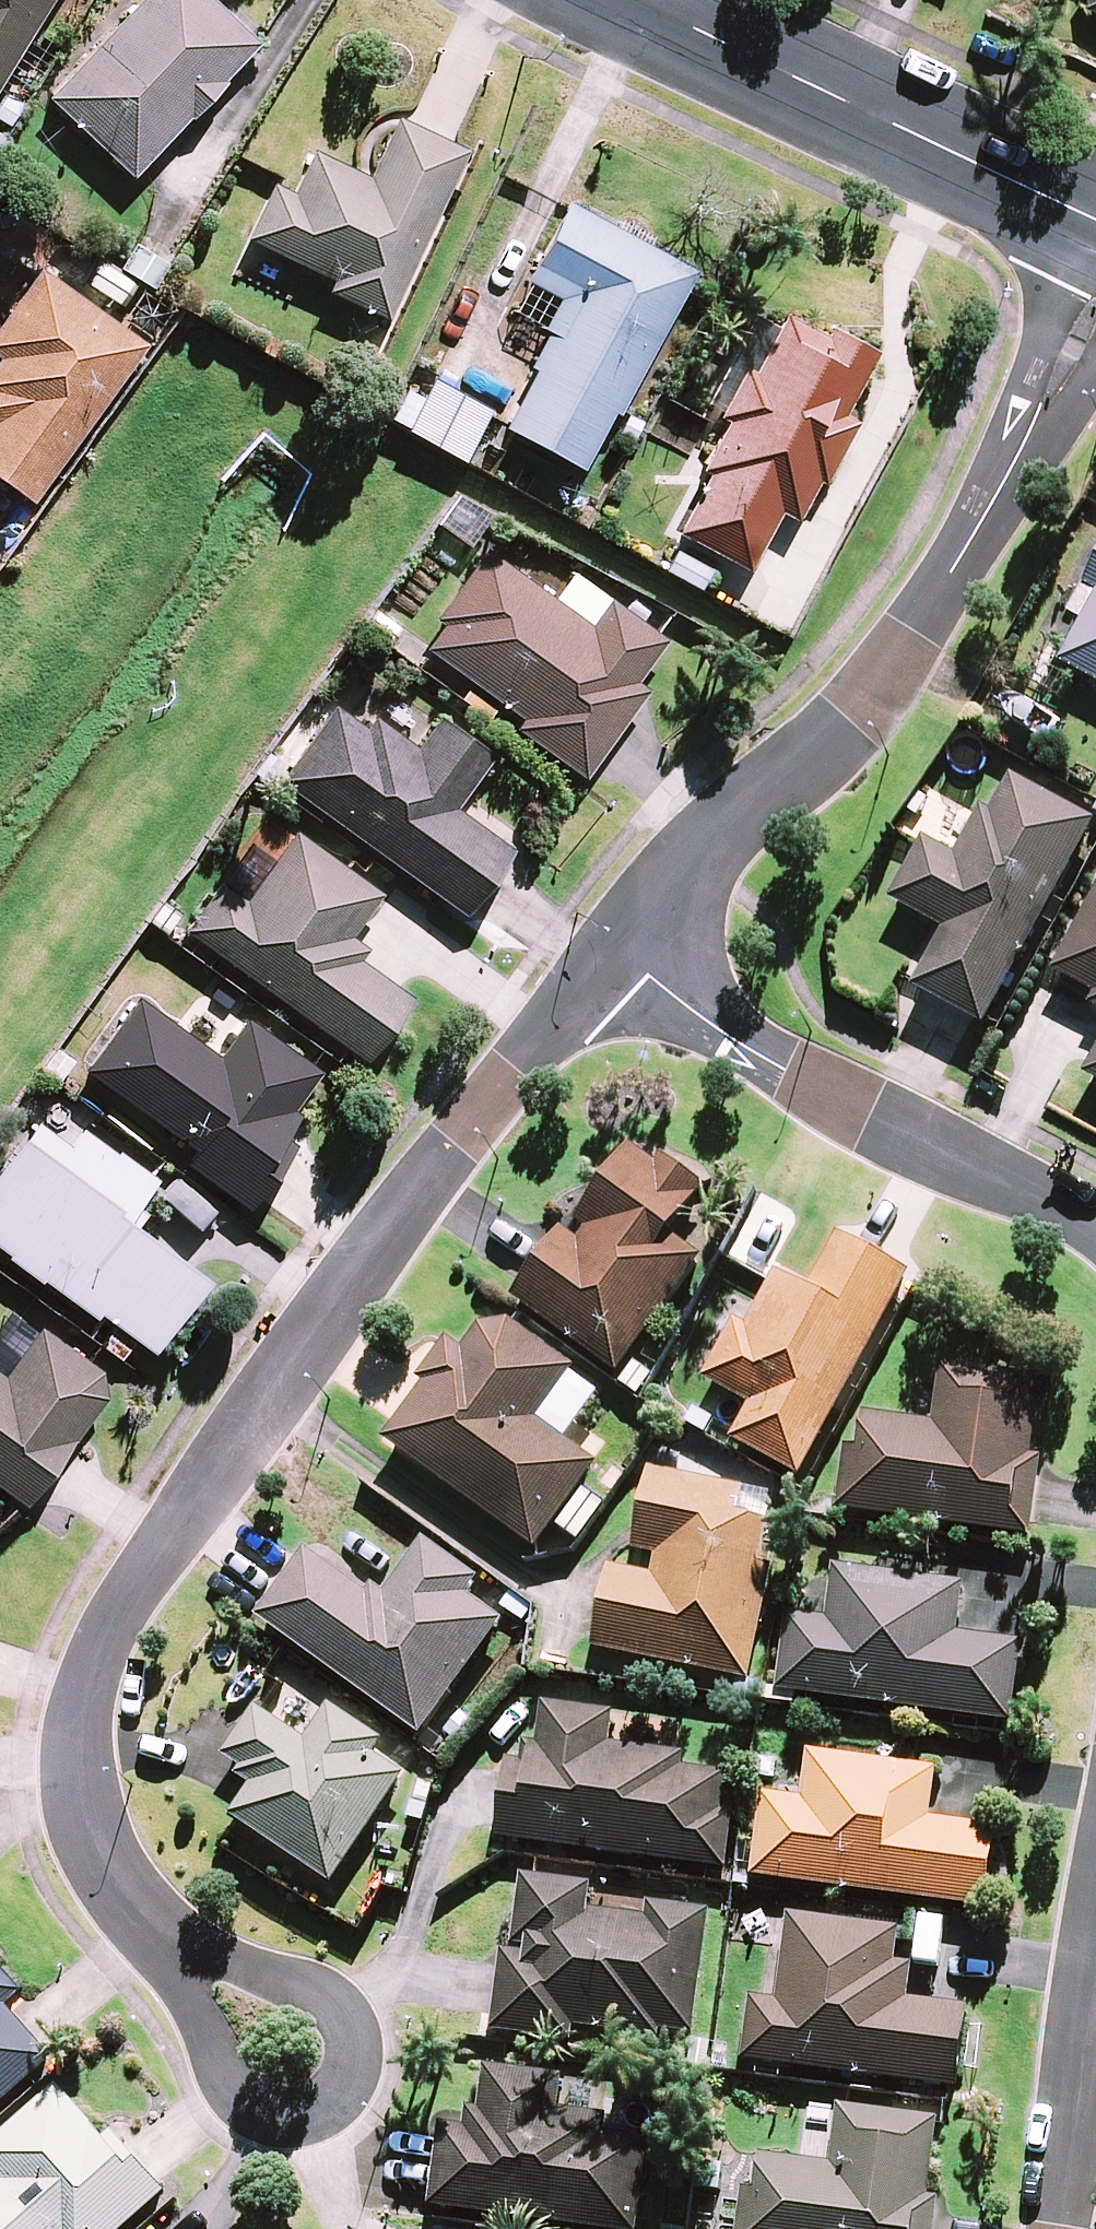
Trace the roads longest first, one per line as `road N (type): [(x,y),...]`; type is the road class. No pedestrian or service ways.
road 1 (residential): [(167,1944),(115,1868),(85,1705),(169,1536),(623,950)]
road 2 (residential): [(623,950),(741,823),(894,681),(1095,295)]
road 3 (residential): [(1095,1226),(953,1159),(727,1036),(623,950)]
road 4 (tertiary): [(1095,221),(639,0)]
road 5 (residential): [(358,2045),(352,2084),(326,2117),(278,2119),(233,2091),(198,1996),(167,1944)]
road 6 (residential): [(167,1944),(313,1988),(347,2014),(358,2045)]
road 7 (residential): [(1070,2228),(1095,2033)]

